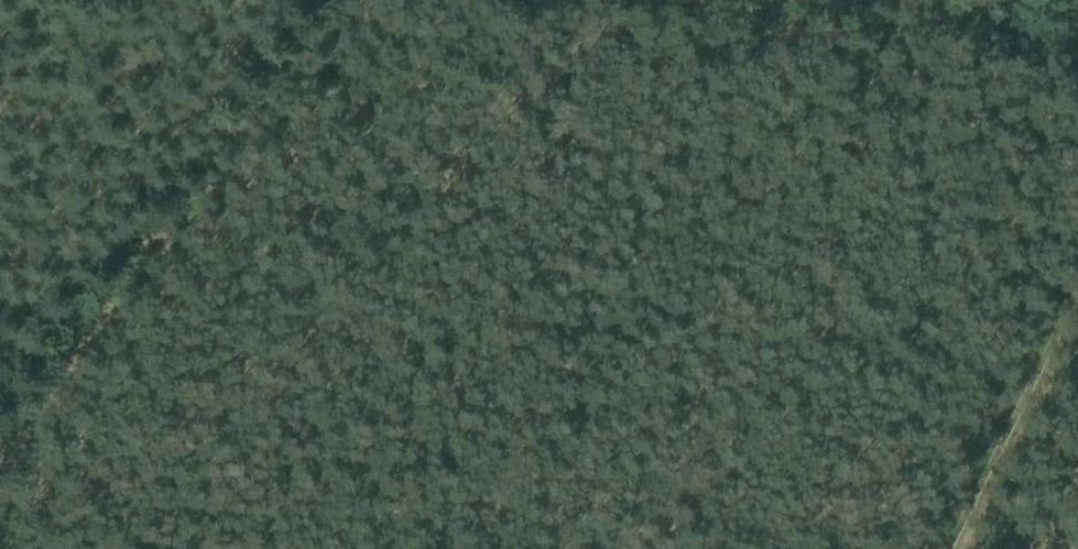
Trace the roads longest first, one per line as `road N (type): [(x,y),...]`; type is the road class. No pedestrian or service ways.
road 1 (track): [(1077,292),(945,548)]

